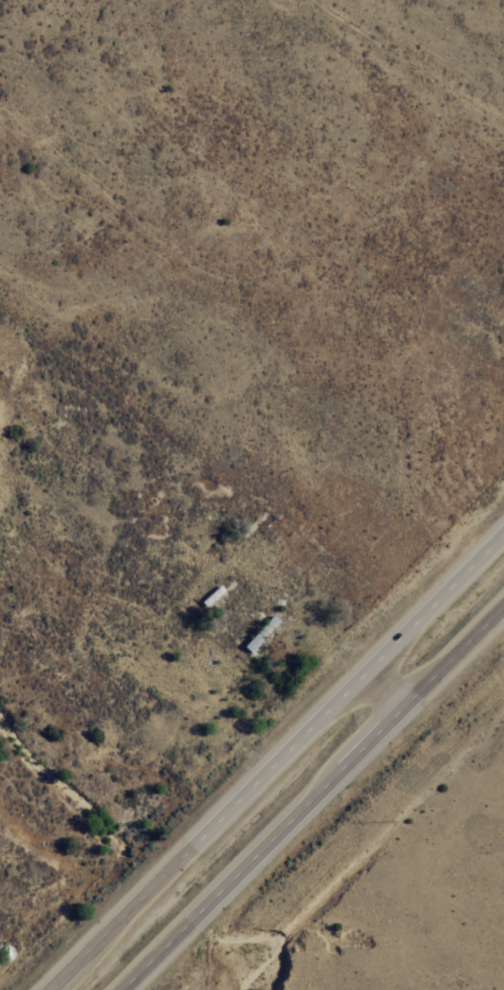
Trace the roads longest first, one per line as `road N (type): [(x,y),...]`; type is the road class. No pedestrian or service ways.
road 1 (trunk): [(503,534),(49,989)]
road 2 (trunk): [(120,989),(503,605)]

